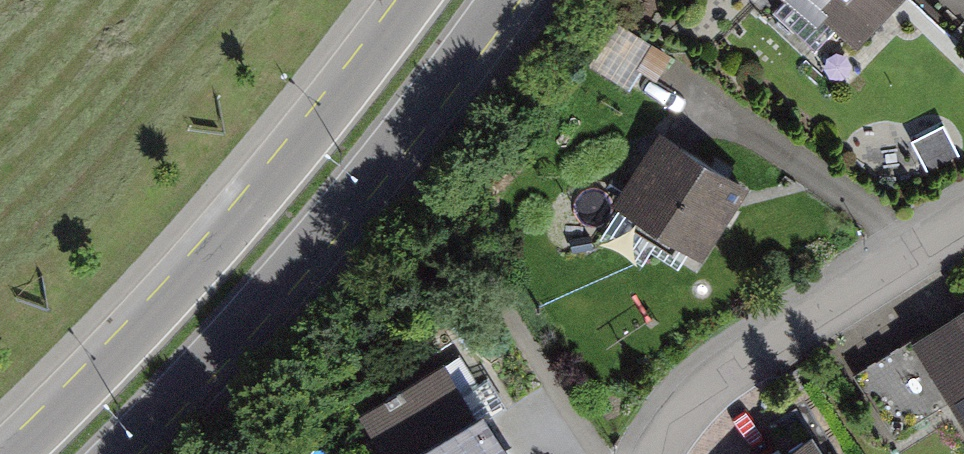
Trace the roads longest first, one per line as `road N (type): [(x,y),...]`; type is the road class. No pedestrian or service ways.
road 1 (secondary): [(415,0),(342,101),(198,269),(18,453)]
road 2 (secondary): [(110,453),(282,275),(497,0)]
road 3 (residential): [(653,453),(673,415),(725,370),(963,216)]

